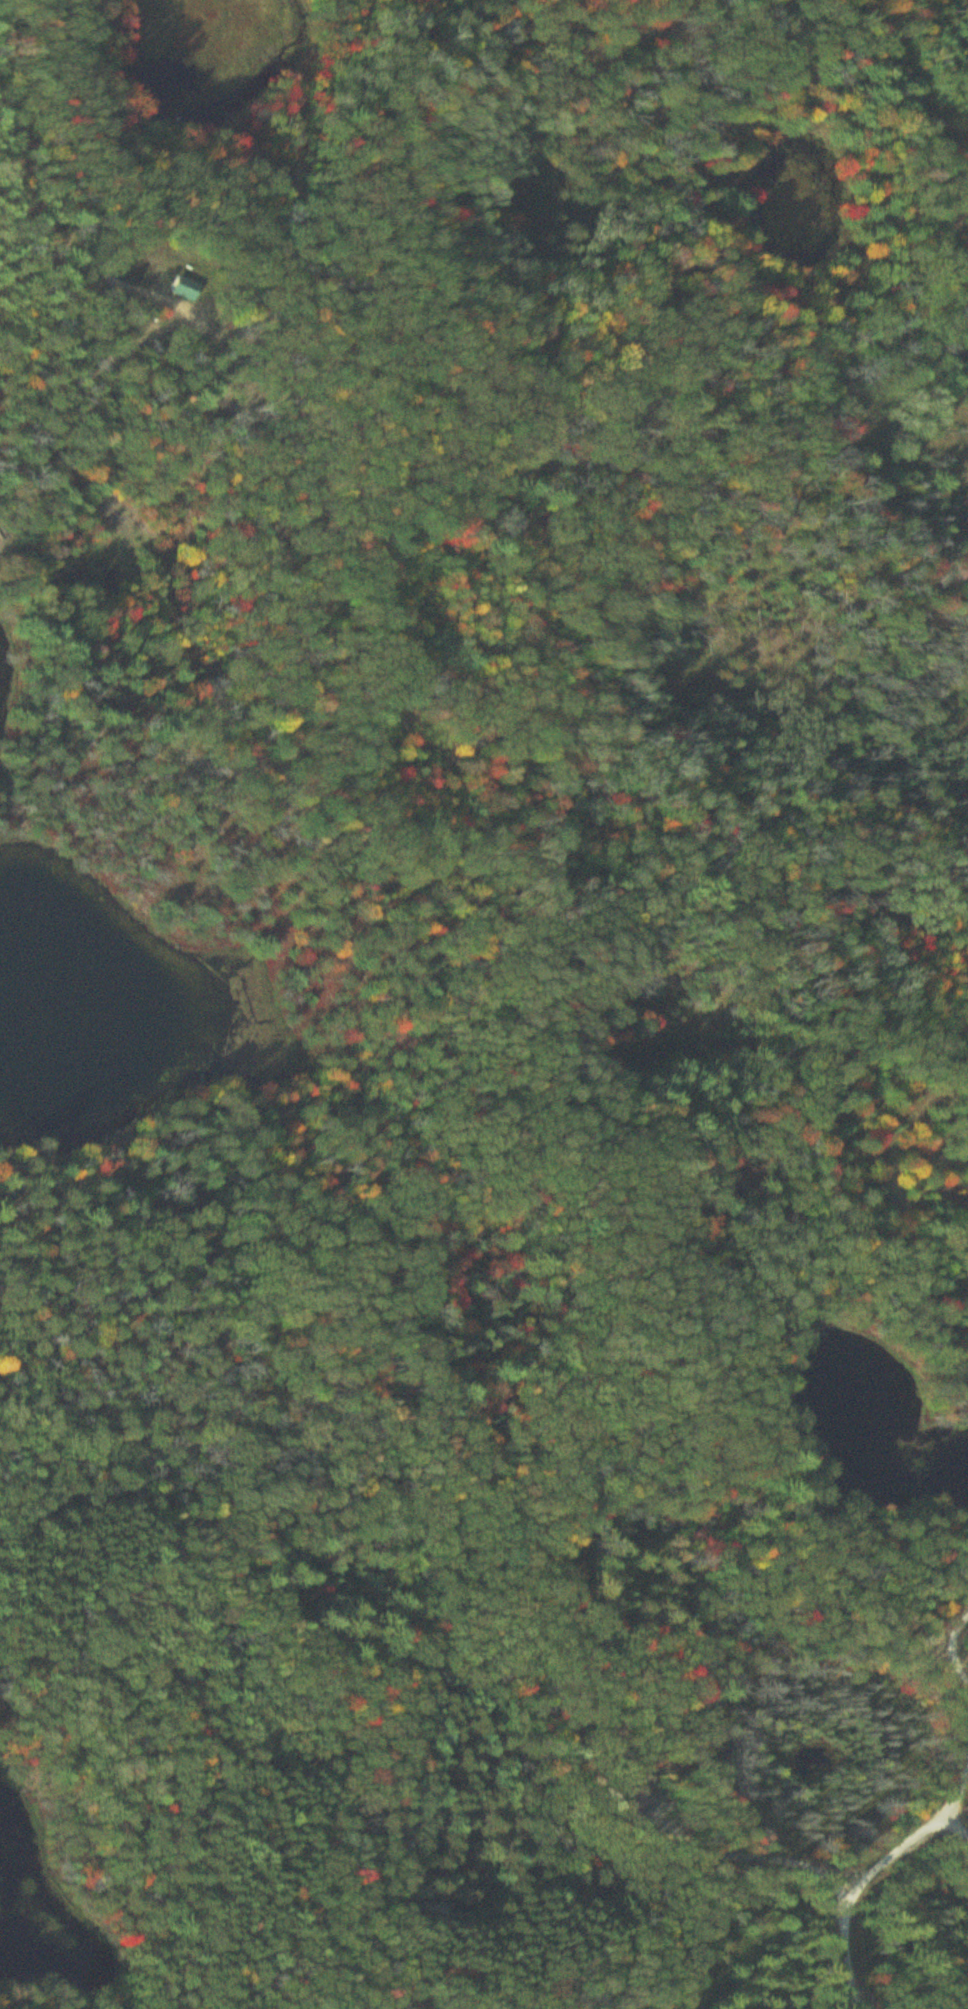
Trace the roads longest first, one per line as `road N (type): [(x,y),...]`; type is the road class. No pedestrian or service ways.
road 1 (track): [(0,81),(20,227),(110,282)]

